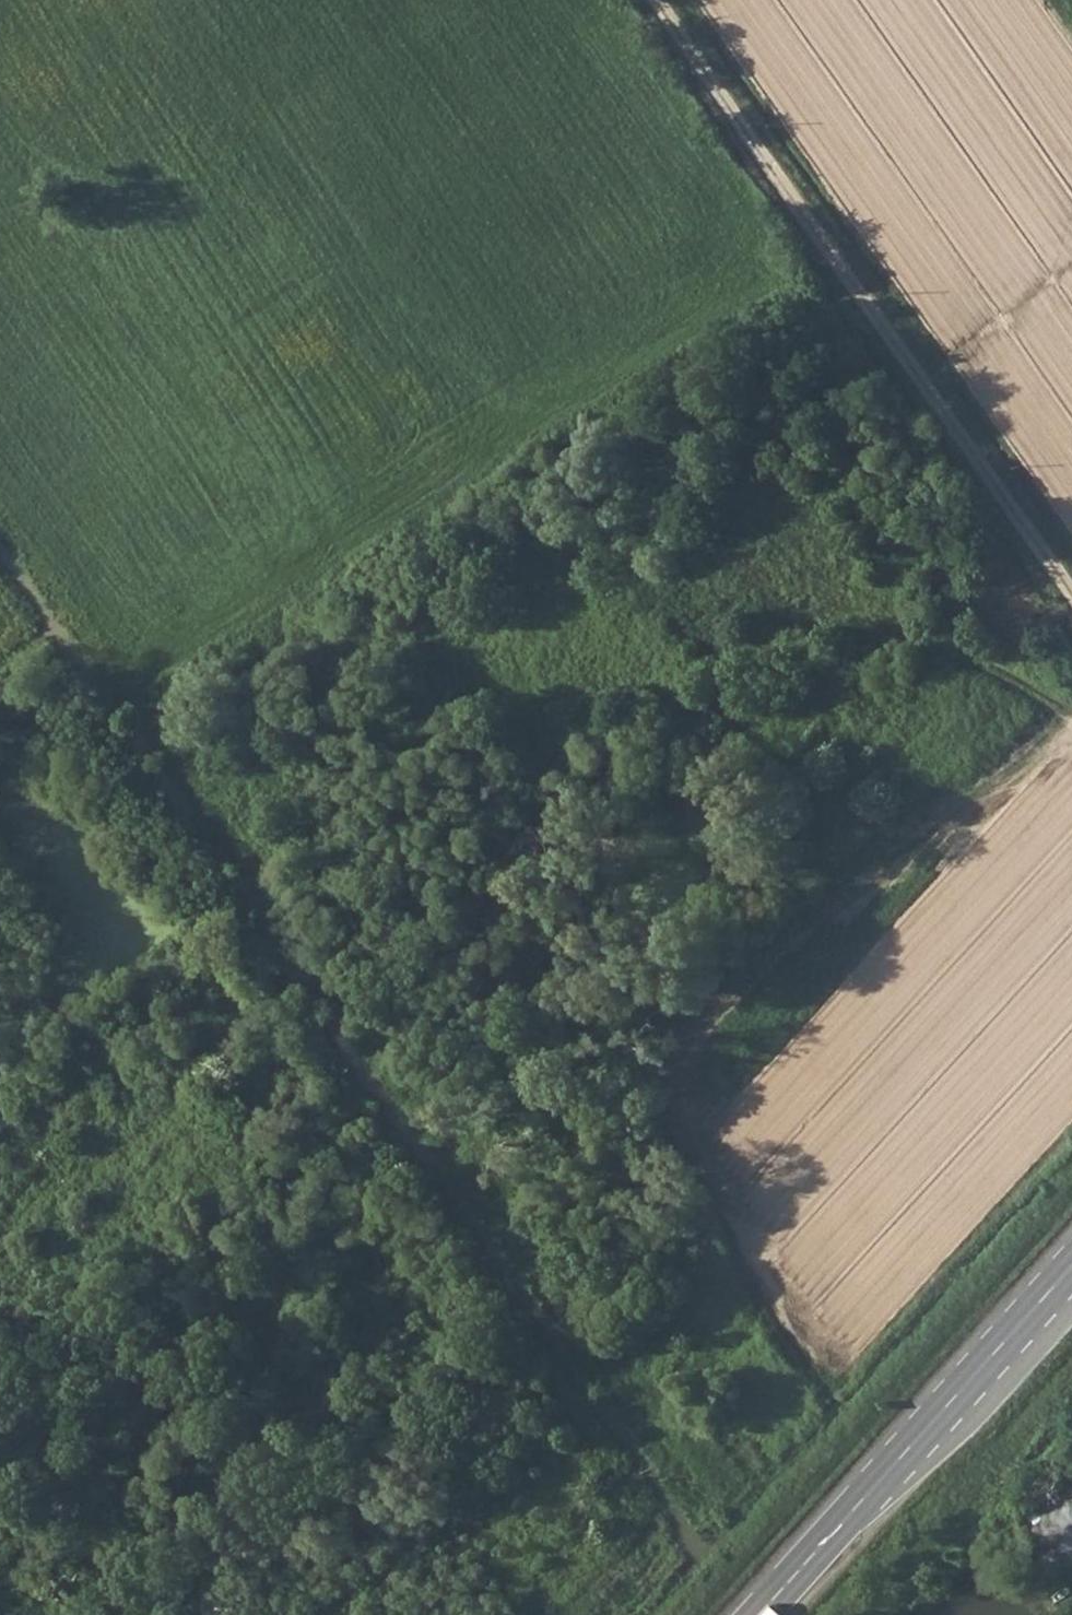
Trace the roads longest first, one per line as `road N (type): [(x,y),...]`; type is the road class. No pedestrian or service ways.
road 1 (unclassified): [(660,0),(1071,597)]
road 2 (secondary): [(752,1614),(1071,1260)]

